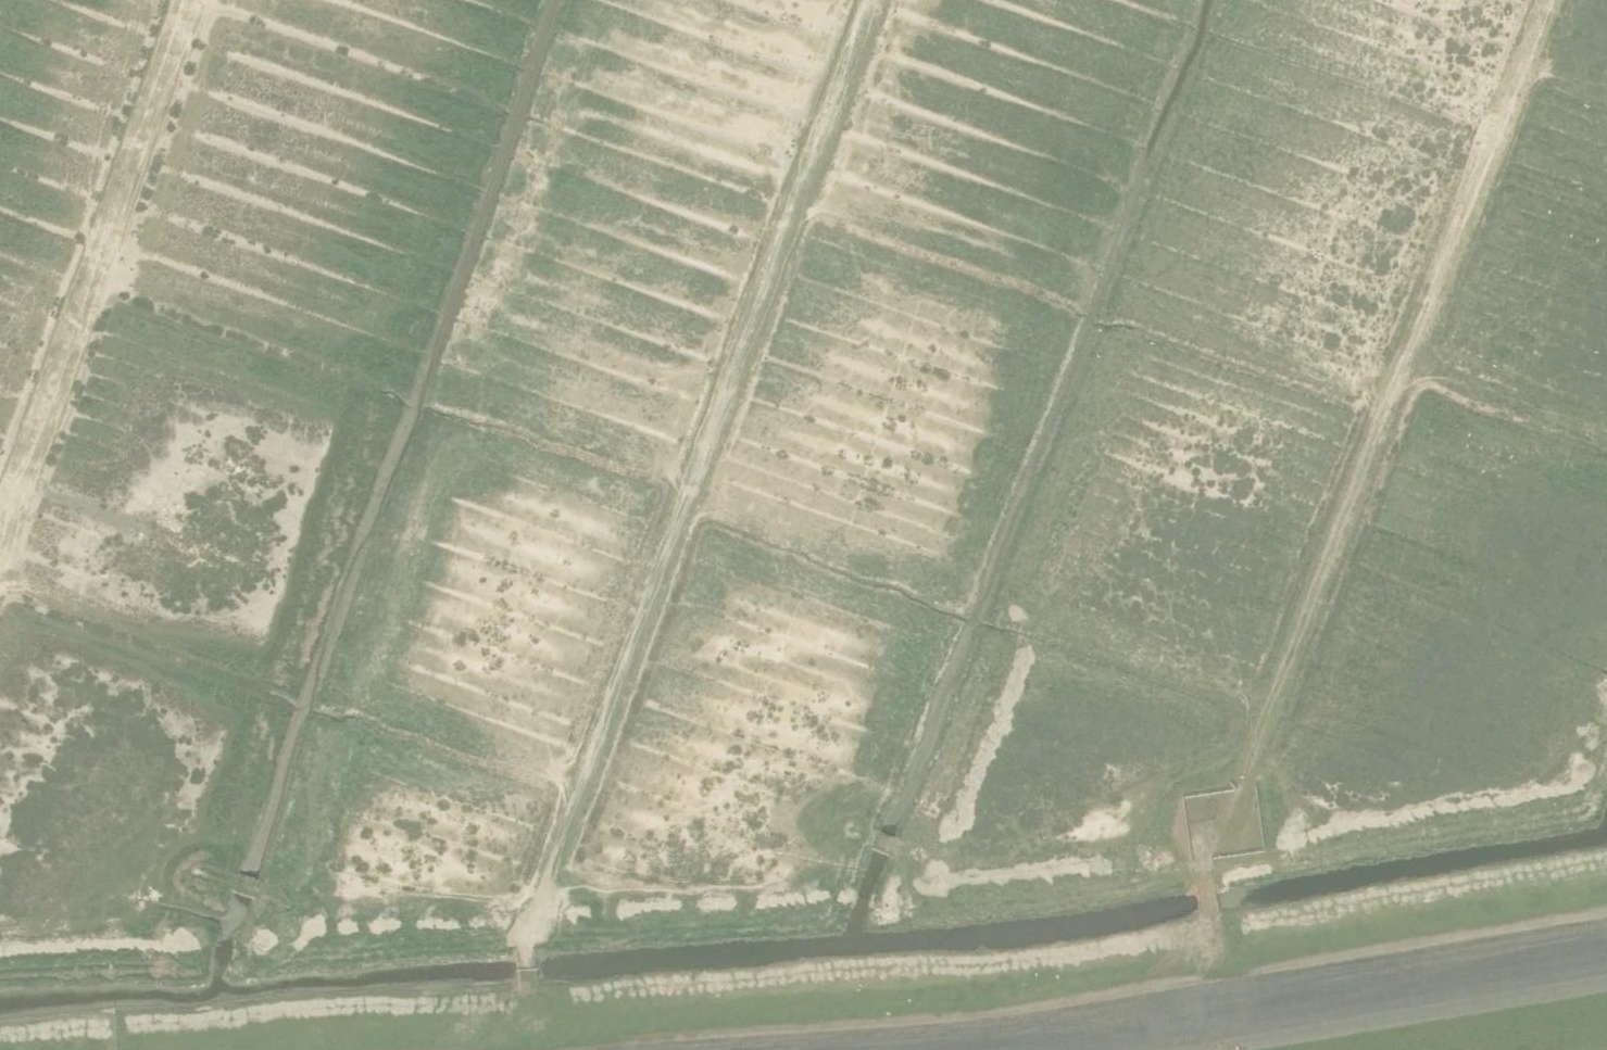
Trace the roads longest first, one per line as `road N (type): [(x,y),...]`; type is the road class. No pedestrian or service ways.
road 1 (track): [(1205,1049),(1606,981)]

